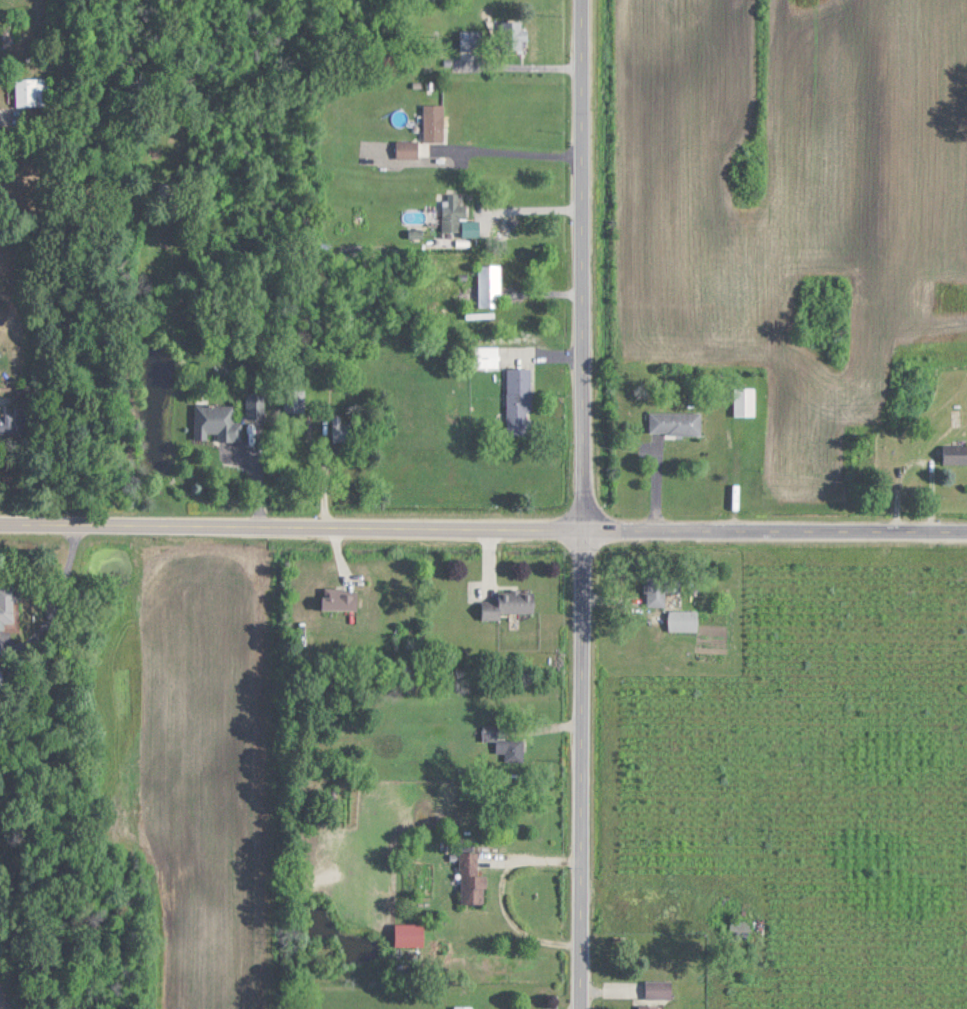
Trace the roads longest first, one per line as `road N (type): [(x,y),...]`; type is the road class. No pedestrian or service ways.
road 1 (tertiary): [(584,1008),(586,0)]
road 2 (tertiary): [(588,521),(0,538)]
road 3 (tertiary): [(966,522),(588,521)]
road 4 (residential): [(73,538),(55,625),(35,653),(0,663)]

